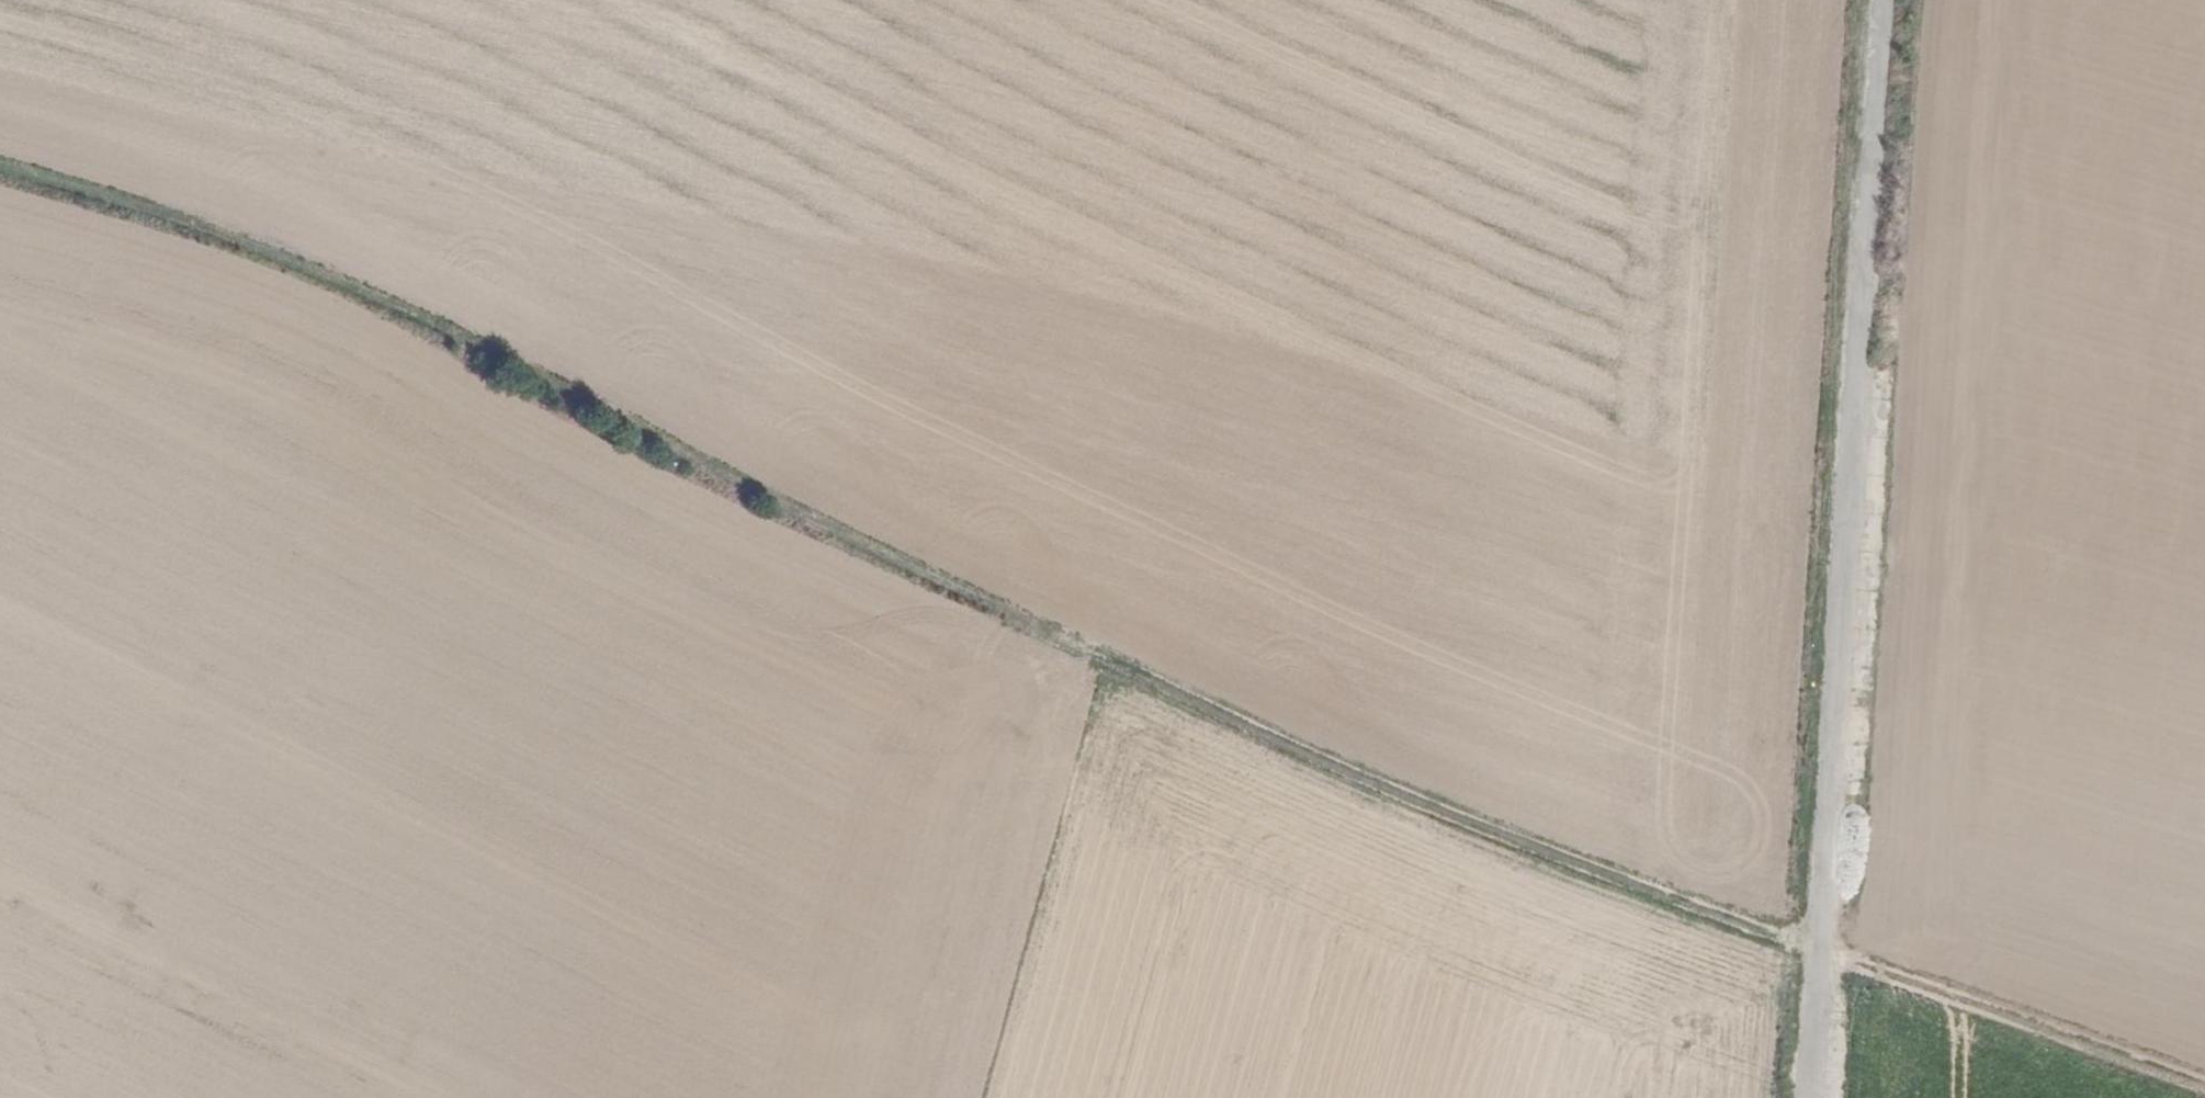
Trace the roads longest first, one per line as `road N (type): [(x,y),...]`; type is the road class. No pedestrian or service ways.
road 1 (track): [(0,162),(312,268),(849,535),(1436,809),(1702,913),(1823,949)]
road 2 (track): [(1816,1097),(1883,0)]
road 3 (track): [(2204,1080),(1823,949)]

